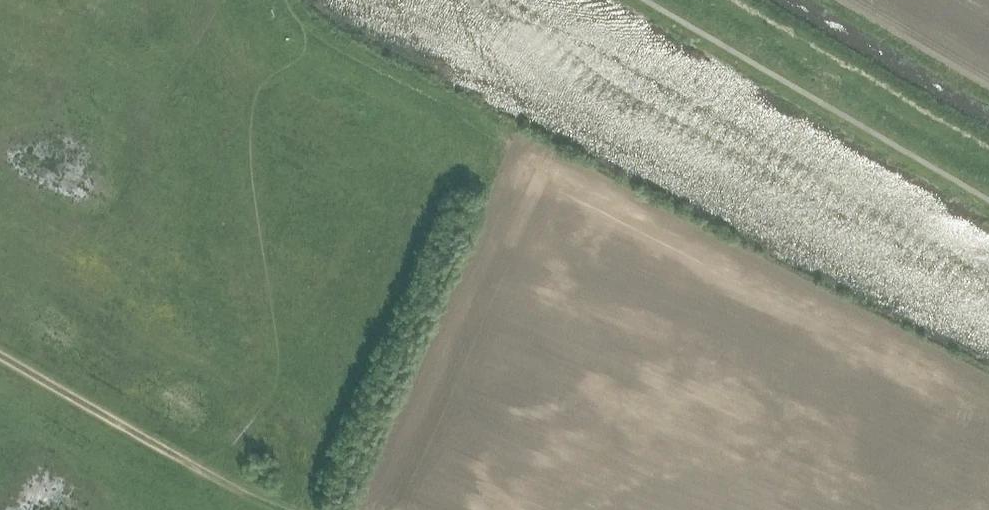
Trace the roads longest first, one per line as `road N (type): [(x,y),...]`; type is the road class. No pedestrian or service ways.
road 1 (track): [(282,509),(0,355)]

